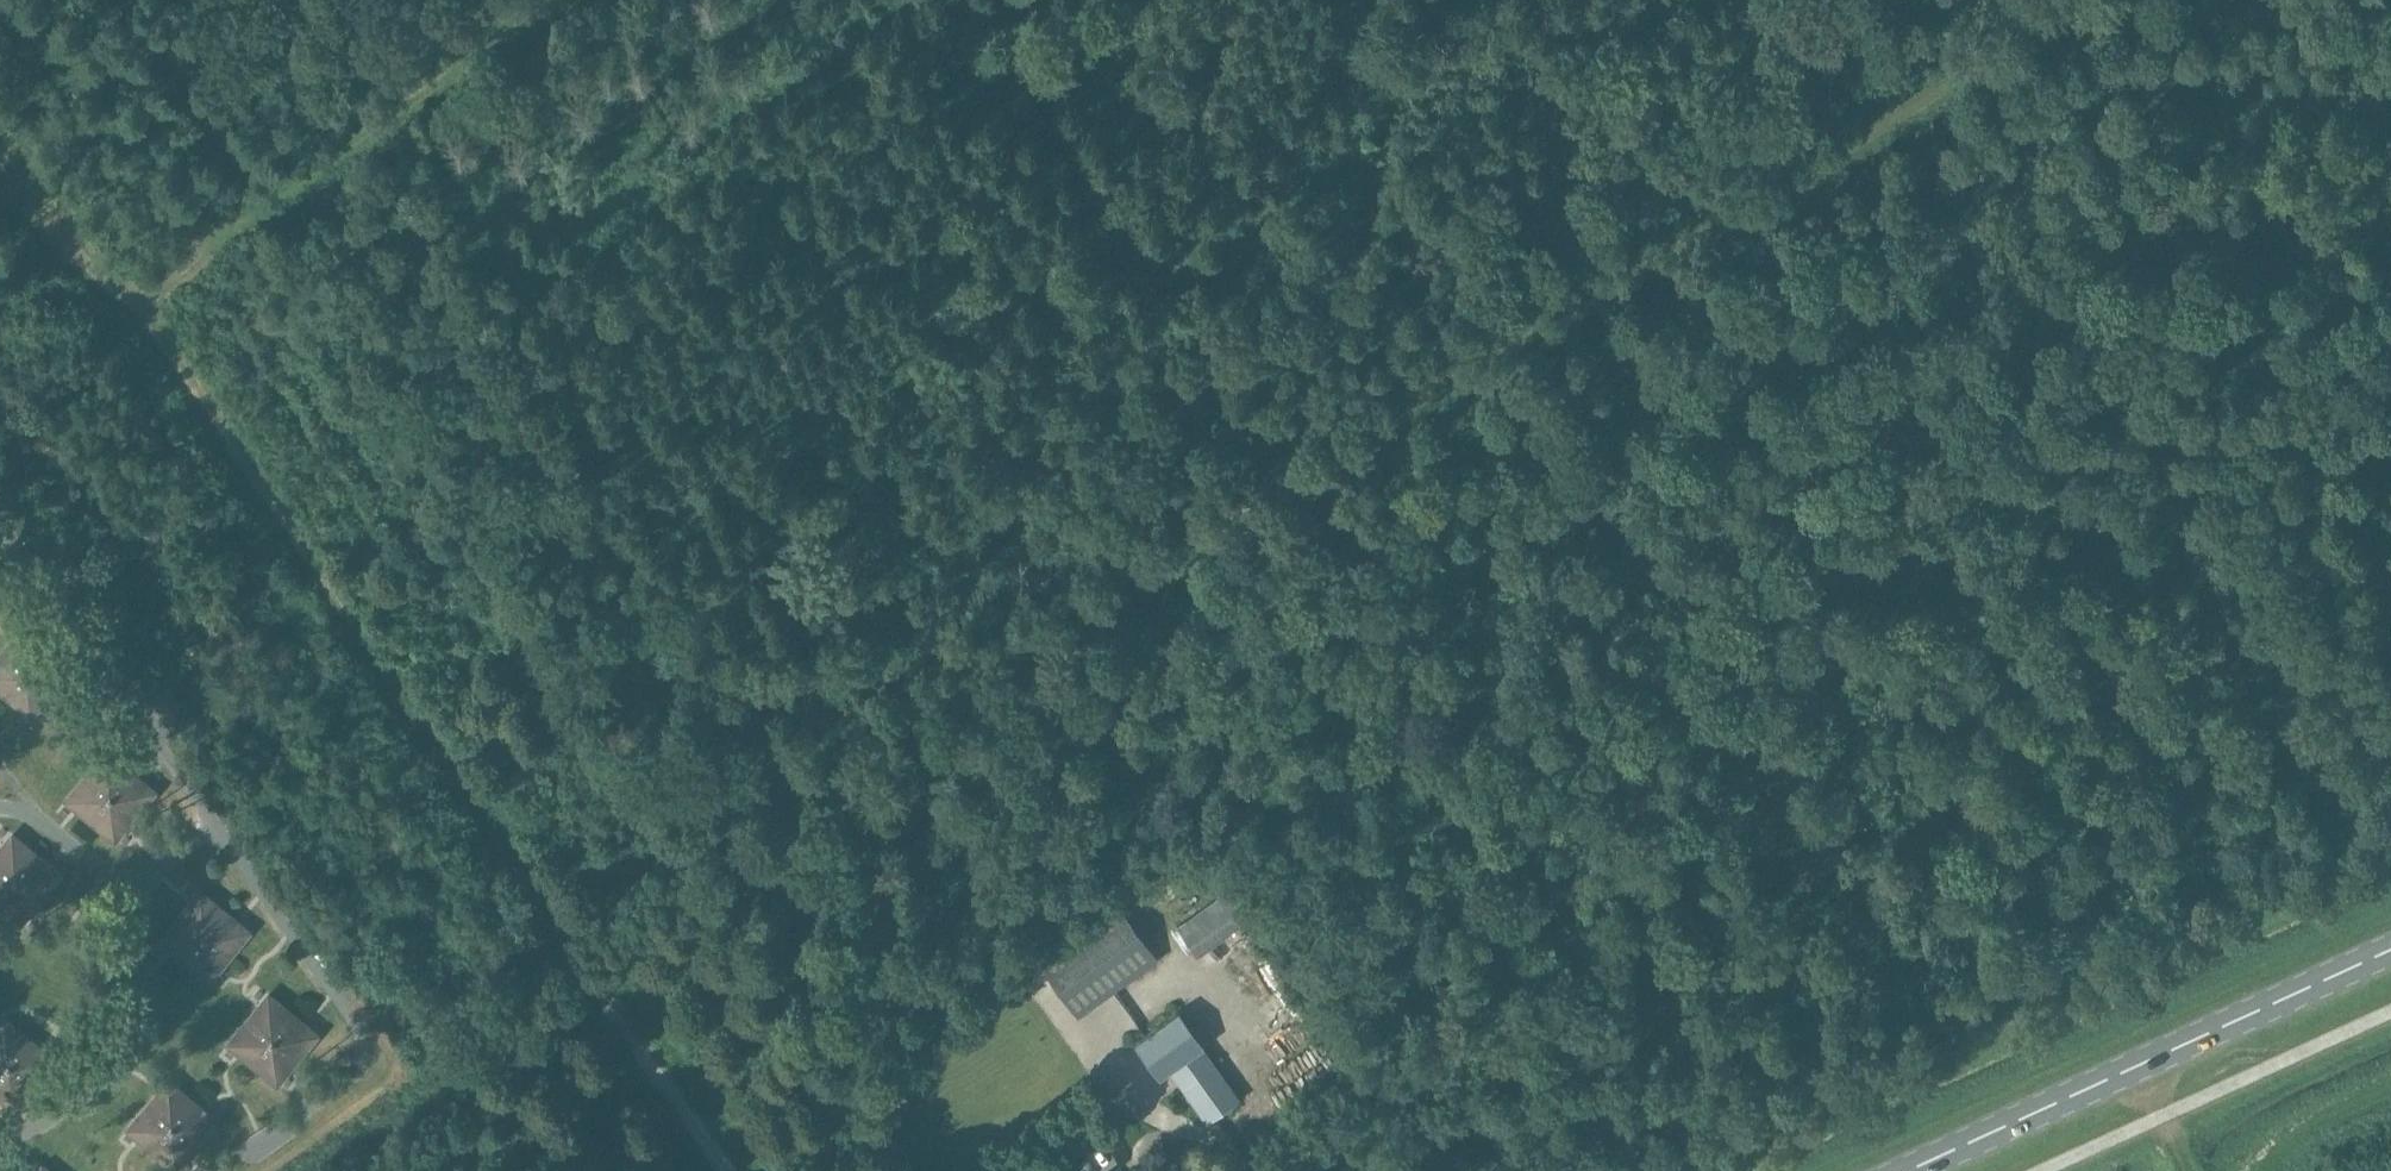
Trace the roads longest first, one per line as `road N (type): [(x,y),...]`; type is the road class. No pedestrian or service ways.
road 1 (track): [(2083,0),(1165,556),(670,845),(562,922)]
road 2 (track): [(738,1170),(131,303),(97,283),(55,293)]
road 3 (track): [(1320,463),(987,0)]
road 4 (primary): [(1887,1170),(2390,945)]
road 5 (track): [(547,0),(131,303)]
road 6 (track): [(0,148),(97,283)]

